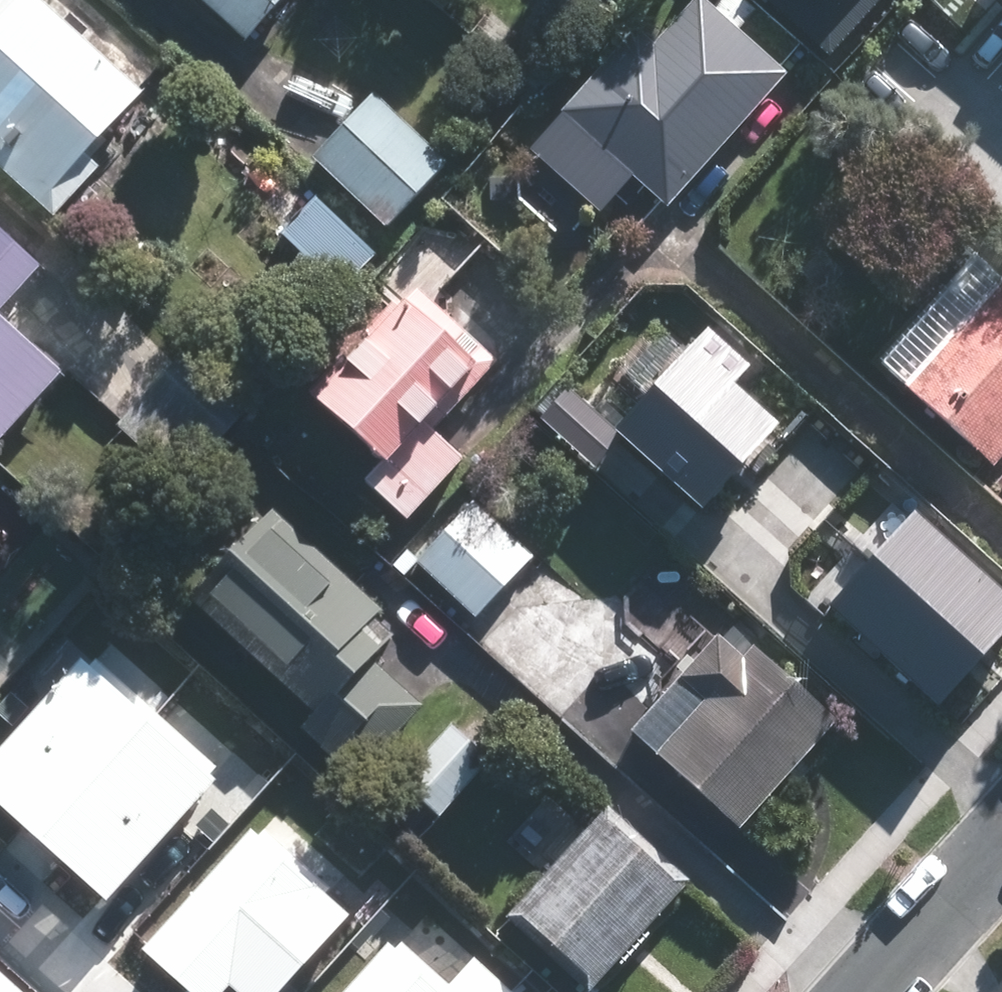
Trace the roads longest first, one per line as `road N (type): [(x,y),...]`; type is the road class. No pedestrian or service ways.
road 1 (residential): [(878,991),(1001,854)]

